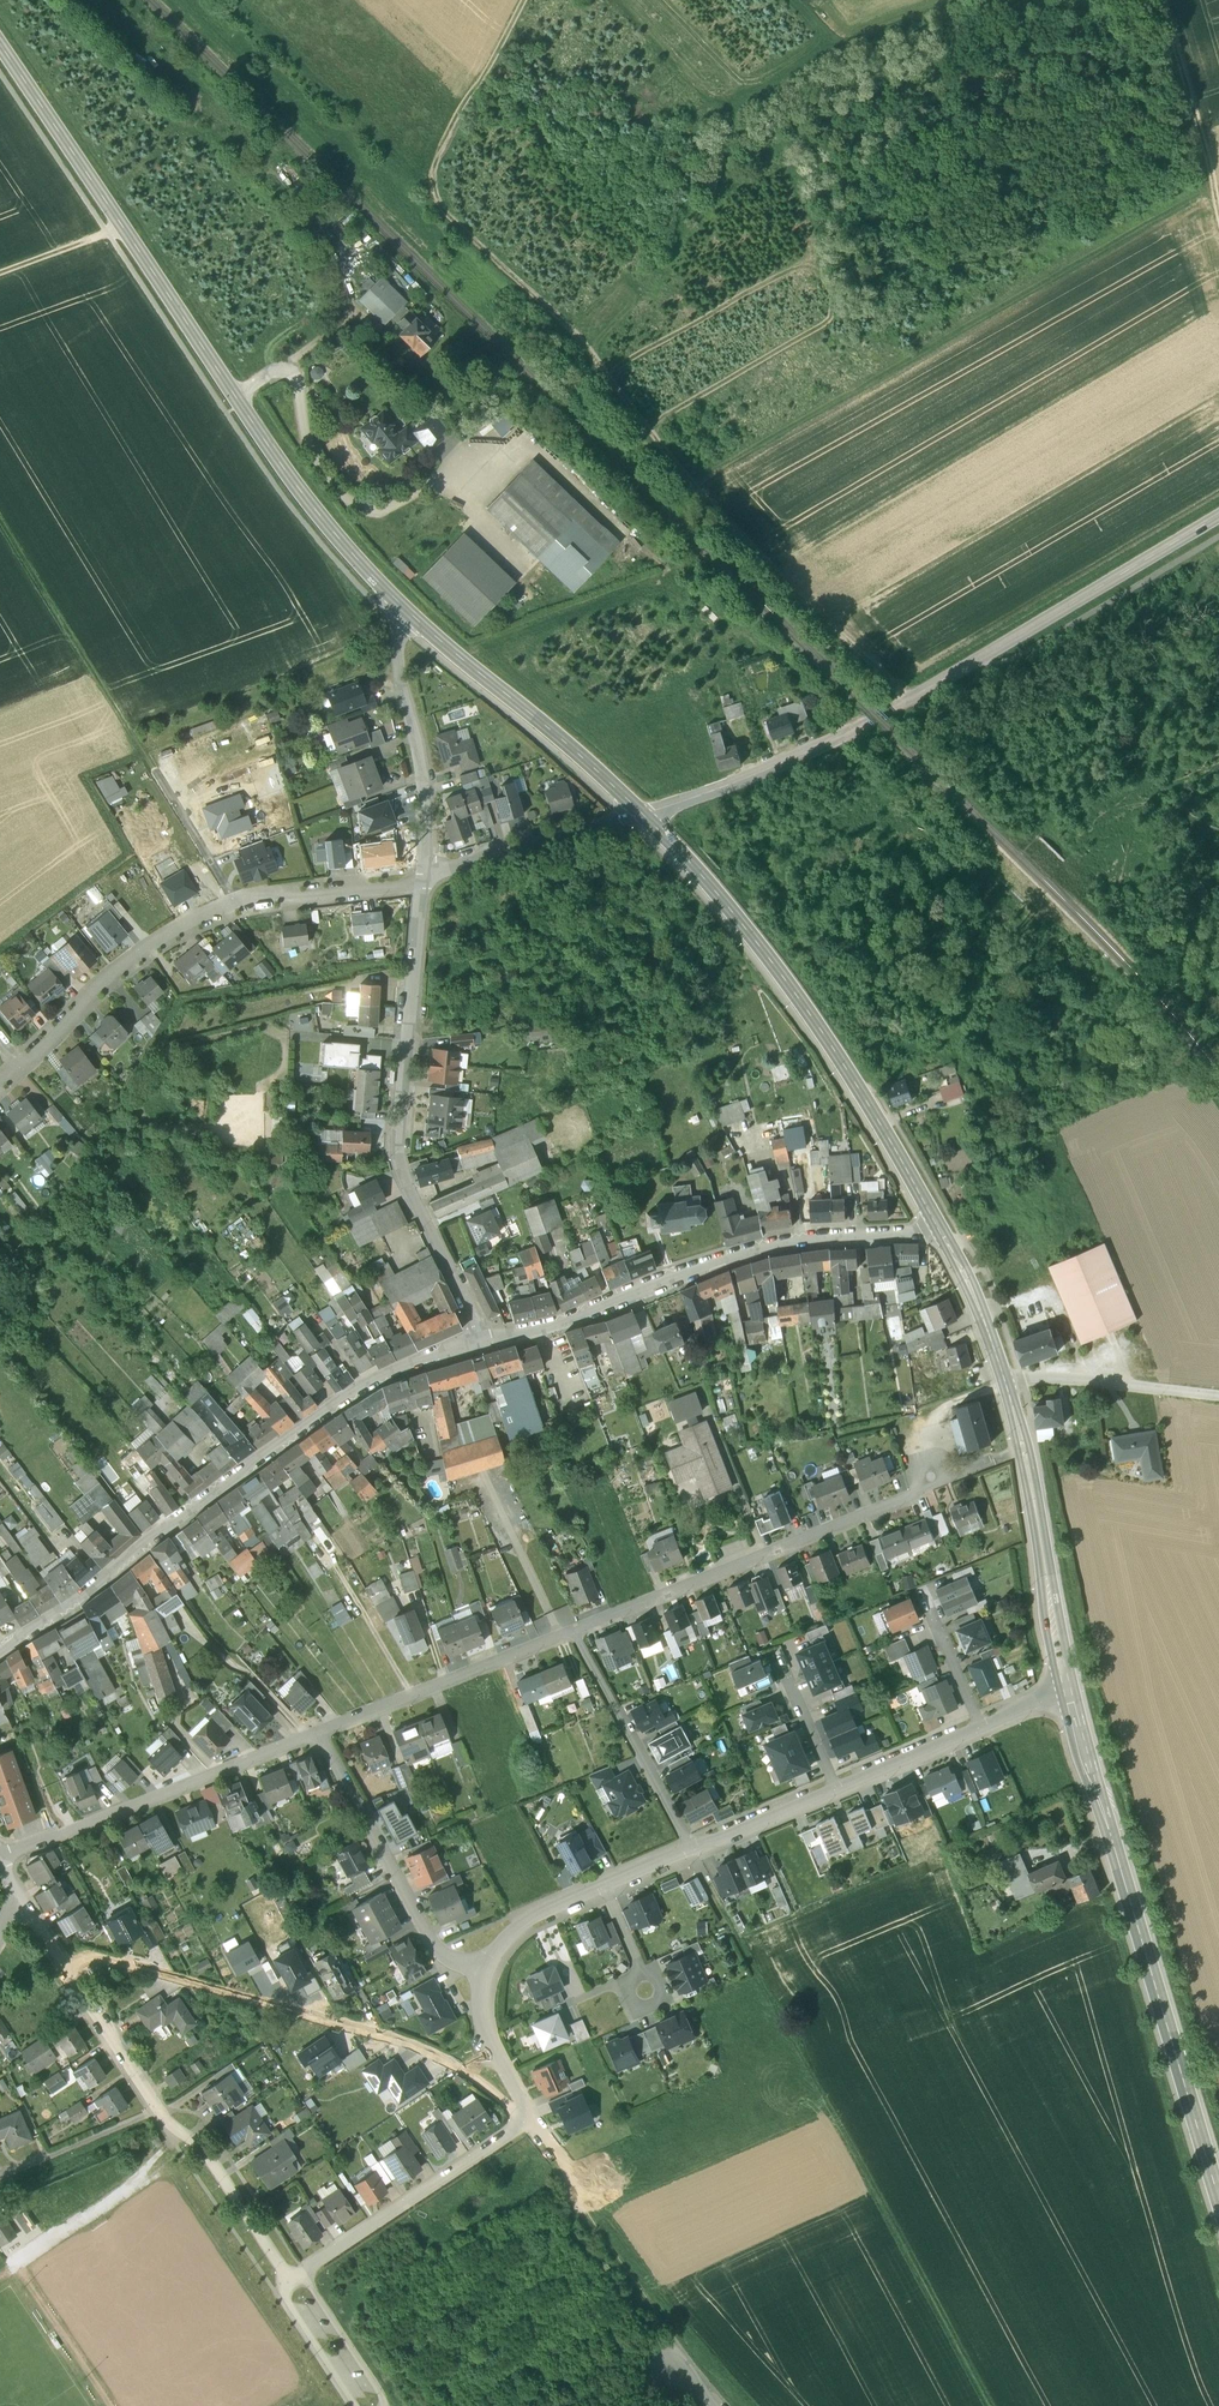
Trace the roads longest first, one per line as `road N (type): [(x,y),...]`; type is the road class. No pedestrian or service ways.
road 1 (track): [(911,699),(785,584),(664,451),(562,321),(439,204),(433,176),(470,105)]
road 2 (secondary): [(416,620),(308,501),(234,399),(0,44)]
road 3 (tertiary): [(648,816),(869,723),(1218,515)]
road 4 (track): [(693,484),(1212,182)]
road 5 (residential): [(0,1651),(57,1619),(323,1415),(389,1374),(483,1341)]
road 6 (track): [(990,2405),(715,1897)]
road 7 (secondary): [(1218,2201),(1068,1686)]
road 8 (secondary): [(939,1231),(815,1019),(648,816)]
road 9 (residential): [(483,1341),(398,1155),(424,887)]
road 10 (residential): [(483,1341),(571,1321),(765,1248),(939,1231)]
road 11 (residential): [(67,1968),(89,1956),(296,2014),(411,2047),(486,2088)]
road 12 (track): [(667,0),(743,83),(749,104),(637,300),(587,352)]
road 13 (residential): [(960,1475),(573,1633)]
road 14 (residential): [(289,2280),(194,2141),(156,2111),(67,1968)]
road 15 (residential): [(319,1737),(0,1855)]
road 16 (track): [(754,2405),(638,2269),(551,2143)]
road 17 (residential): [(981,1724),(691,1848)]
road 18 (secondary): [(1068,1686),(1005,1382)]
road 19 (secondary): [(648,816),(416,620)]
road 20 (residential): [(234,905),(148,950),(0,1081)]
road 21 (residential): [(485,1971),(434,1944),(319,1737)]
road 22 (track): [(0,518),(151,767)]
road 23 (residential): [(289,2280),(520,2128)]
road 24 (residential): [(573,1633),(319,1737)]
road 25 (residential): [(425,871),(426,790),(397,646),(416,620)]
road 26 (residential): [(691,1848),(573,1633)]
road 27 (residential): [(691,1848),(527,1920),(485,1971)]
road 28 (track): [(605,375),(817,253)]
road 29 (residential): [(425,871),(648,816)]
road 30 (track): [(645,428),(837,319)]
road 31 (track): [(1218,212),(1165,0)]
road 32 (residential): [(1005,1382),(1032,1377),(1218,1395)]
road 33 (track): [(810,0),(863,41),(973,0)]
road 34 (secondary): [(1005,1382),(939,1231)]
road 35 (residential): [(485,1971),(478,1993),(484,2038),(533,2120)]
road 36 (residential): [(387,2405),(308,2285),(289,2280)]
road 37 (residential): [(151,767),(234,905)]
road 38 (residential): [(289,2280),(286,2299),(354,2405)]
road 39 (residential): [(368,892),(276,894),(234,905)]
road 40 (track): [(122,227),(0,273)]
road 41 (residential): [(981,1724),(929,1612)]
road 42 (residential): [(67,1968),(0,1866)]

